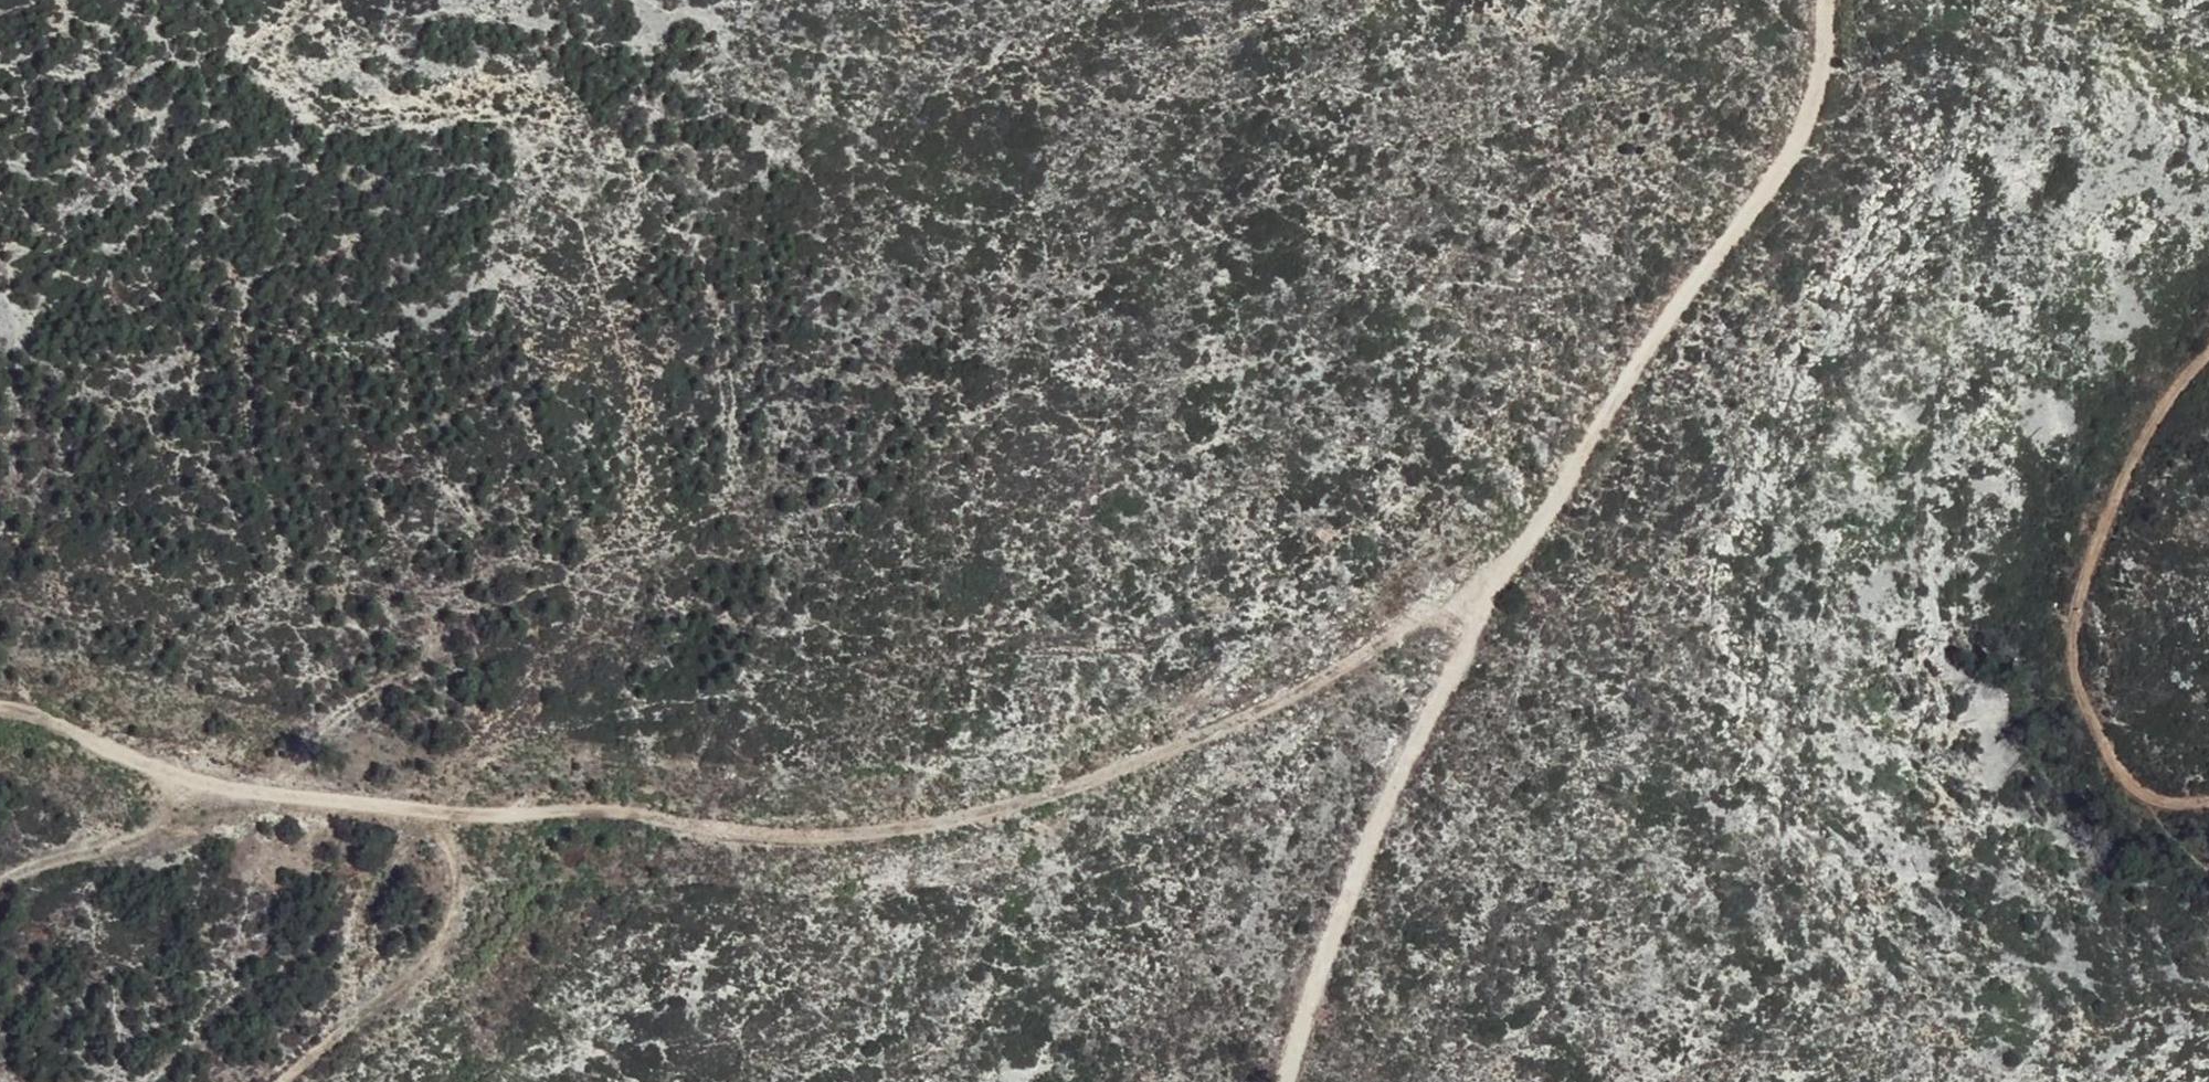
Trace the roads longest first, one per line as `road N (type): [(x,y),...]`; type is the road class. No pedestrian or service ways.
road 1 (track): [(1273,1081),(1450,664),(1614,371),(1799,150),(1816,0)]
road 2 (track): [(2208,349),(2167,400),(2112,494),(2068,609),(2089,714),(2134,786),(2178,805),(2208,800)]

